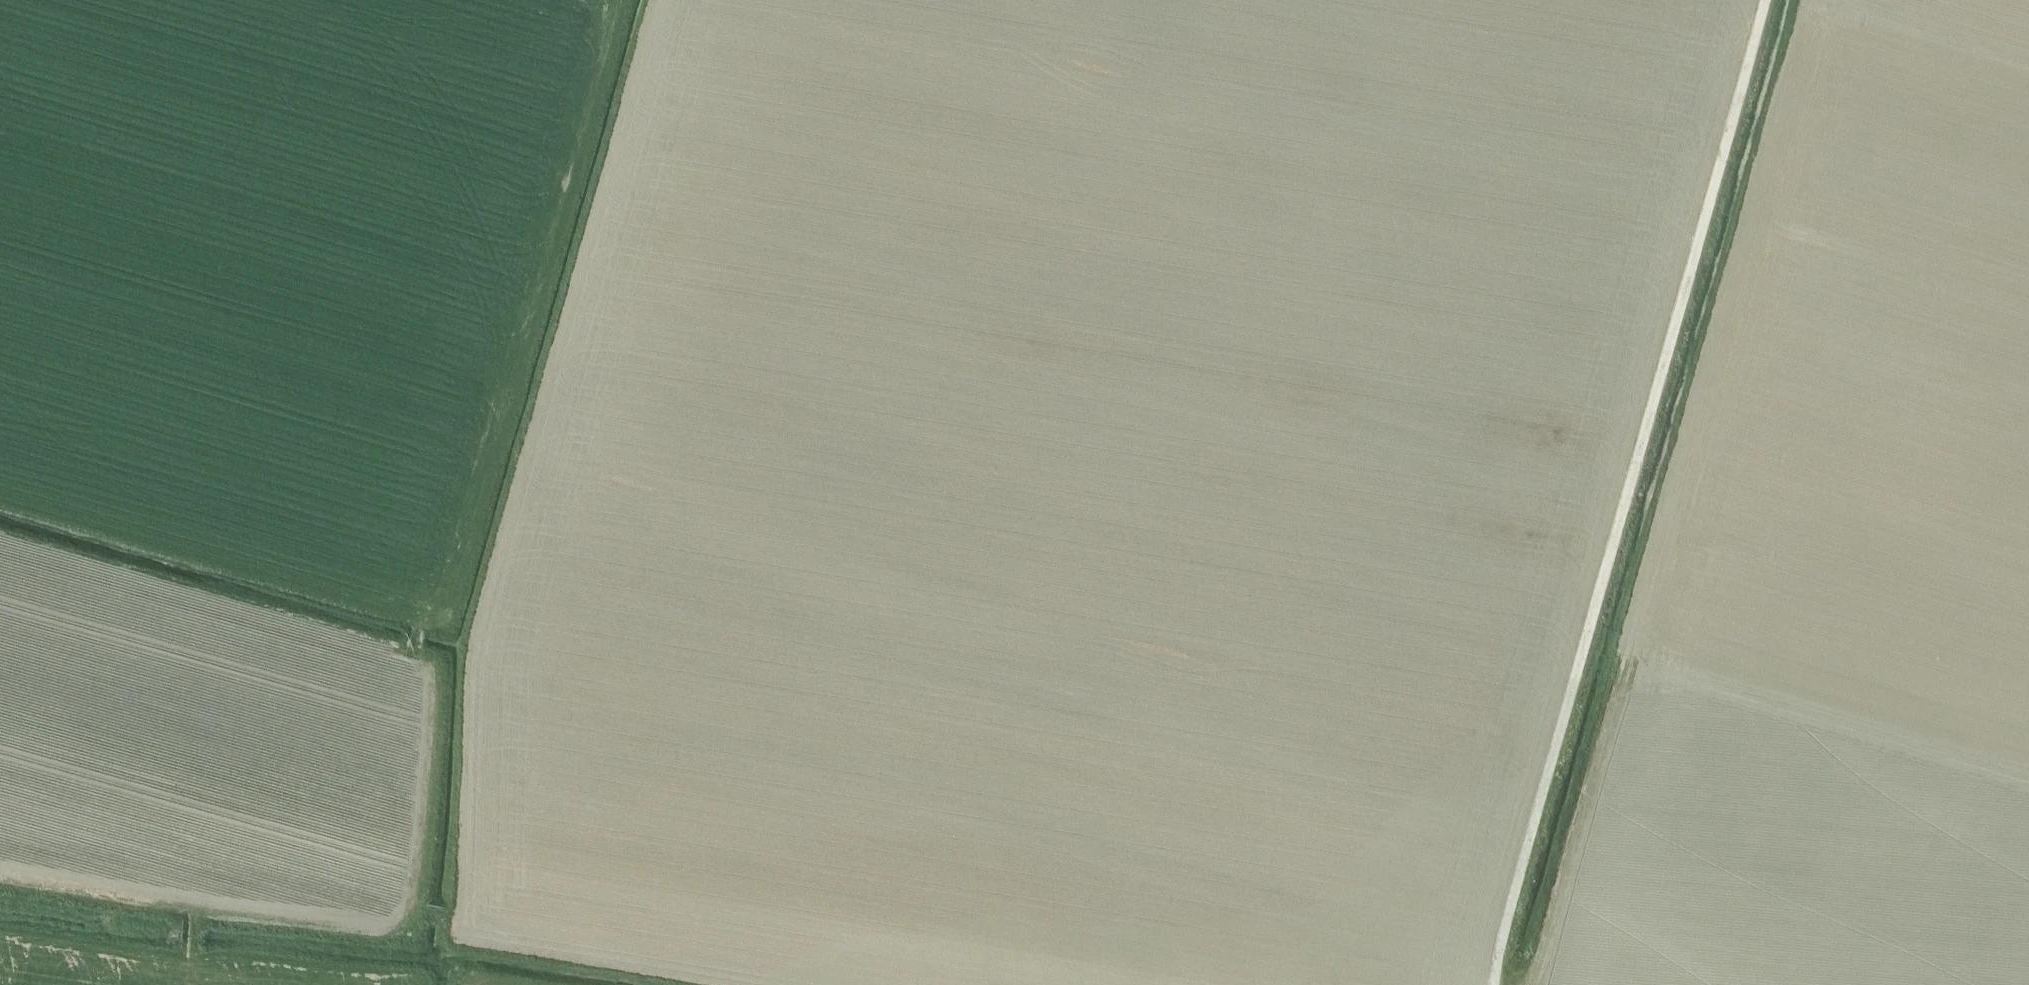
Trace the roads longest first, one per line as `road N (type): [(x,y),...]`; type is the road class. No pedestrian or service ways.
road 1 (track): [(1494,984),(1765,0)]

